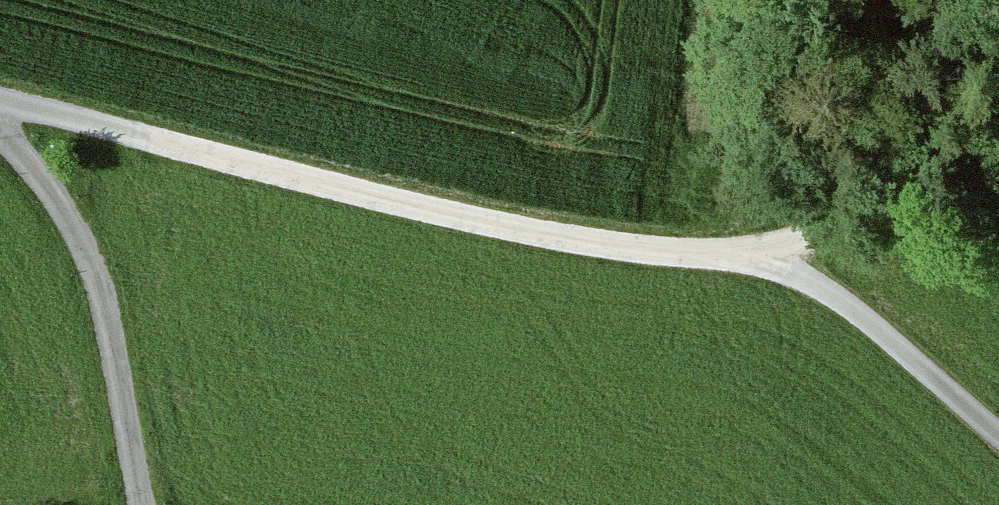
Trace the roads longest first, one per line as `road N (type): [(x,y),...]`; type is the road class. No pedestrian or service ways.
road 1 (track): [(148,139),(572,241),(772,256)]
road 2 (track): [(142,504),(95,252),(0,122)]
road 3 (track): [(772,256),(877,325),(998,434)]
road 4 (track): [(772,256),(998,135)]
road 5 (unclassified): [(0,104),(148,139)]

